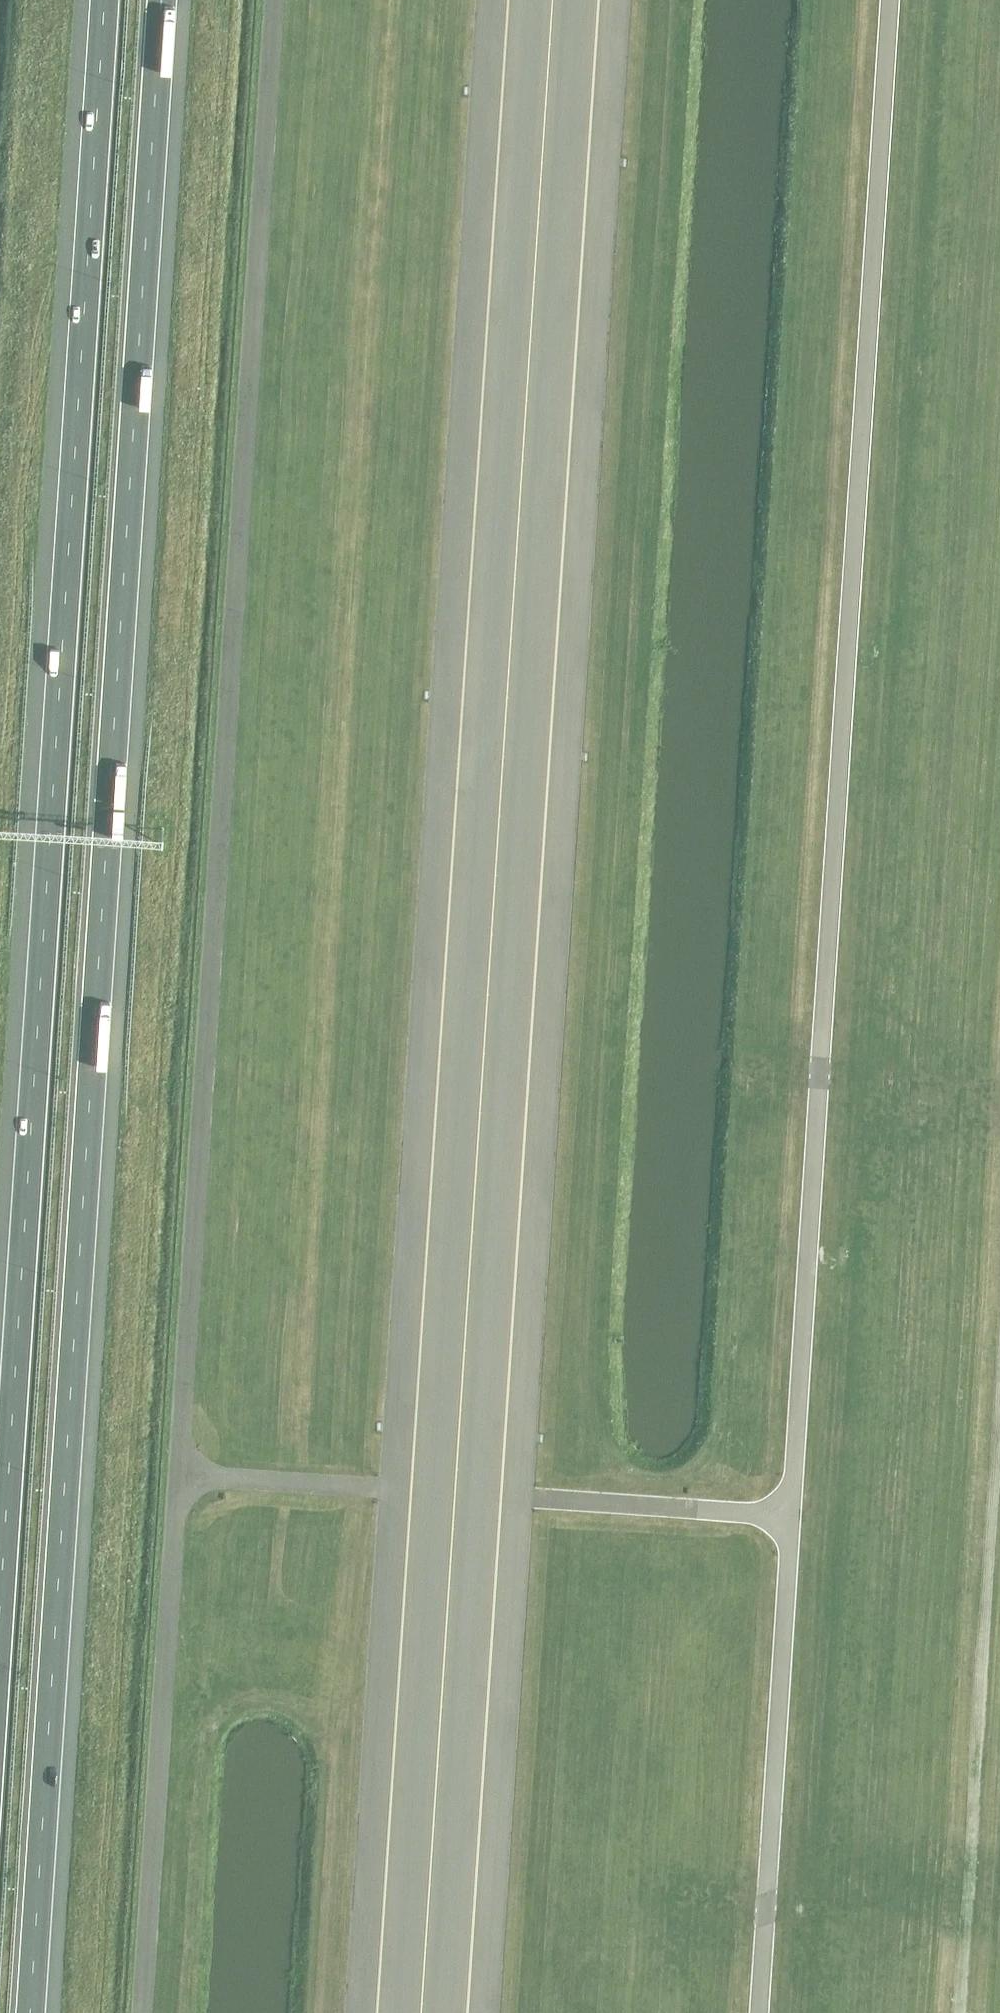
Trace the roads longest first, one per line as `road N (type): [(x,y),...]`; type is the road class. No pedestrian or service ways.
road 1 (motorway): [(32,2012),(163,0)]
road 2 (motorway): [(106,0),(0,1611)]

